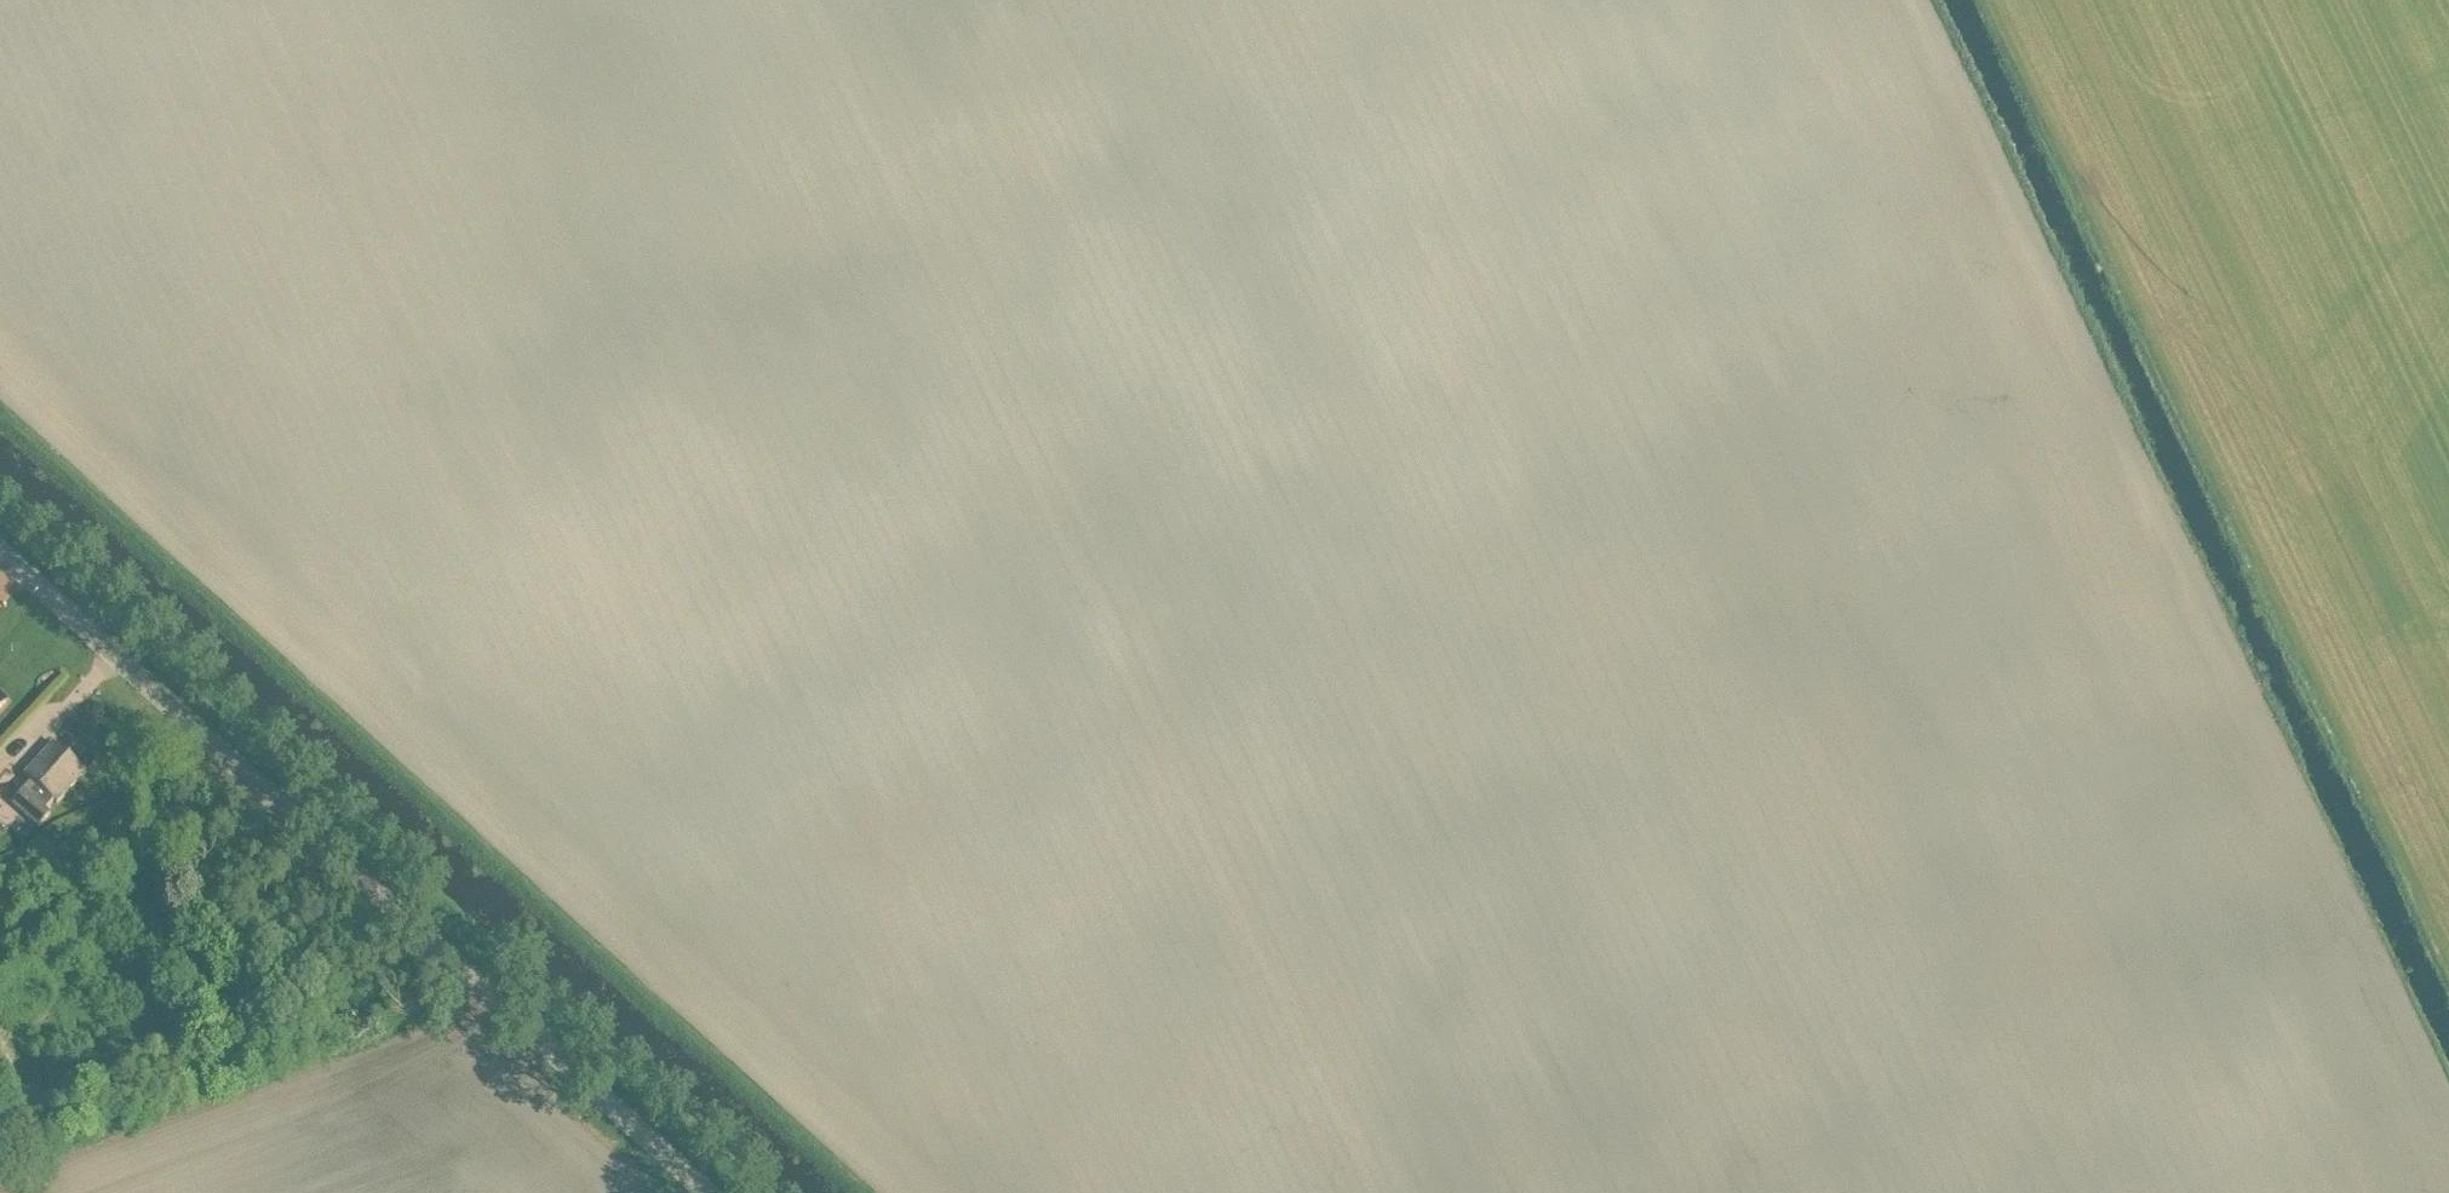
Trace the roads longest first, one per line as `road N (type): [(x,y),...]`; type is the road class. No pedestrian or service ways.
road 1 (residential): [(706,1192),(0,553)]

